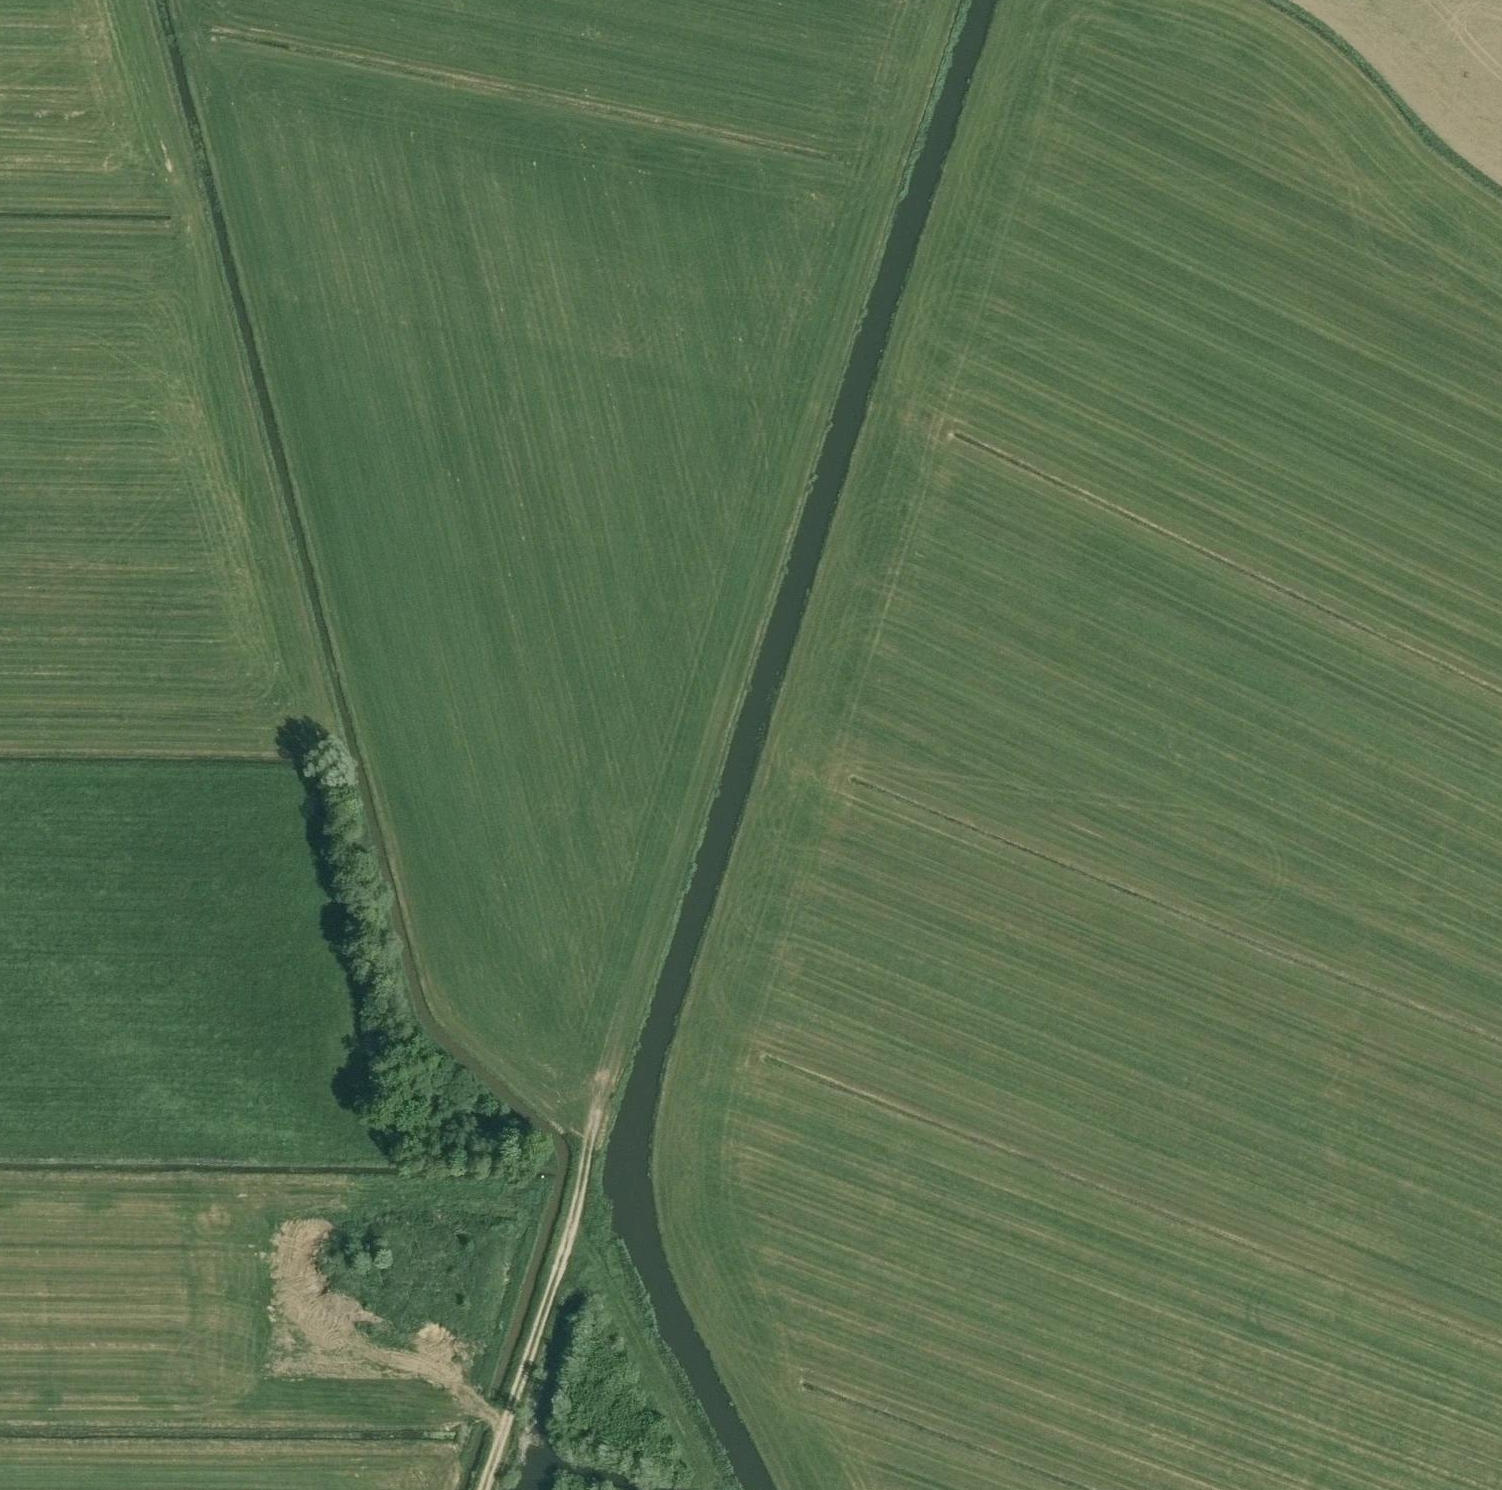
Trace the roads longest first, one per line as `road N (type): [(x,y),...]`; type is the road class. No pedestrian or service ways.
road 1 (track): [(587,1151),(484,1489)]

